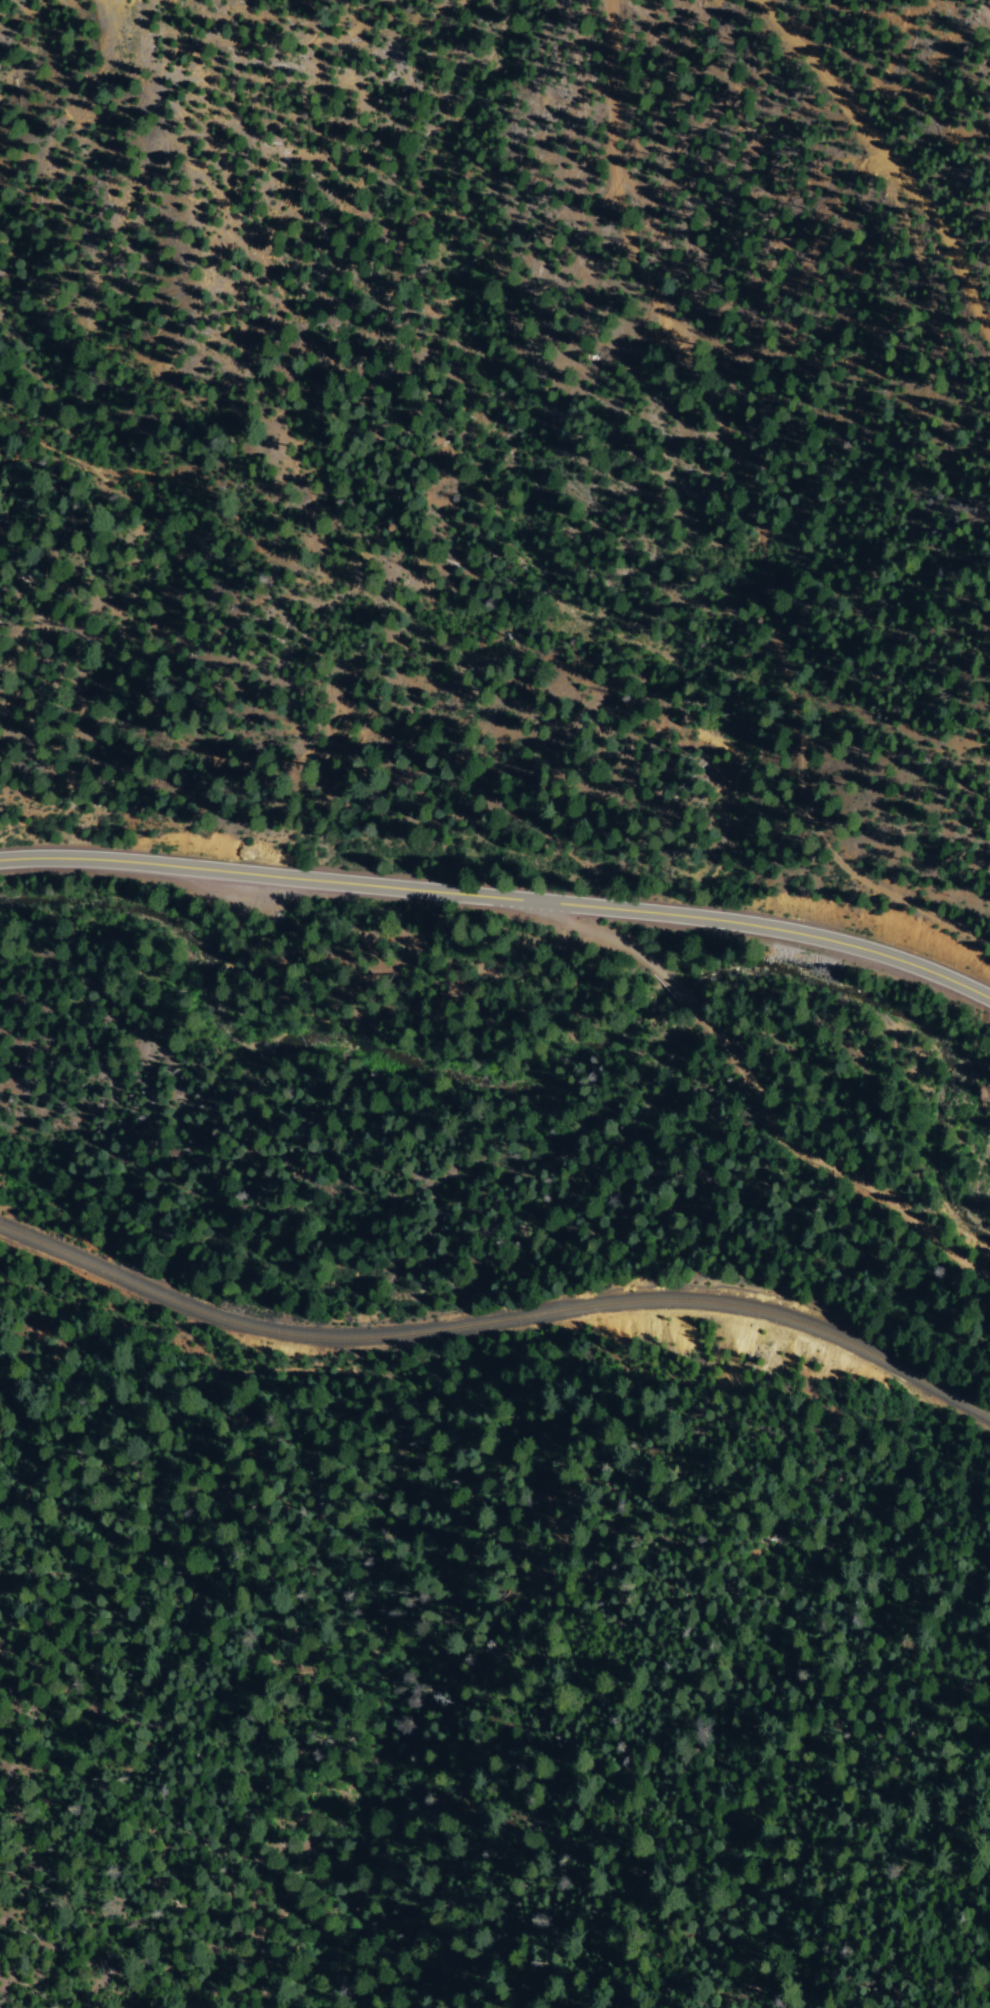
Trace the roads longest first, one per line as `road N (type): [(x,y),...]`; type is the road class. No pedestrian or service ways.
road 1 (primary): [(989,999),(854,940),(712,918),(58,855),(0,860)]
road 2 (track): [(854,940),(631,293),(611,0)]

